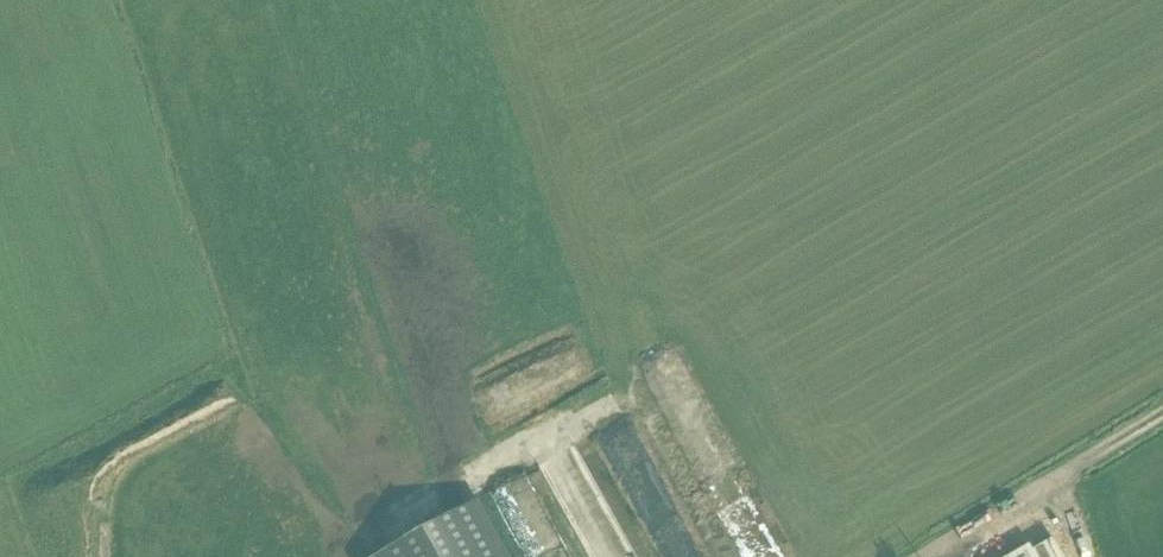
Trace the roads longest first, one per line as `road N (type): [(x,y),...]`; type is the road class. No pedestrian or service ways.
road 1 (unclassified): [(909,556),(1073,458)]

